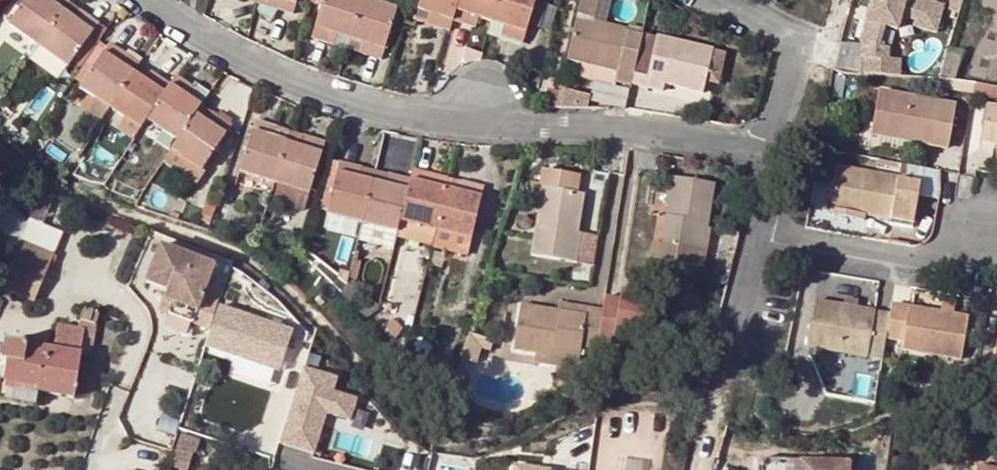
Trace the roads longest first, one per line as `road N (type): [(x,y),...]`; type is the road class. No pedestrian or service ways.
road 1 (residential): [(150,0),(310,86),(406,109),(762,153)]
road 2 (residential): [(996,286),(756,240),(762,153)]
road 3 (residential): [(84,469),(137,329),(126,307),(66,263)]

